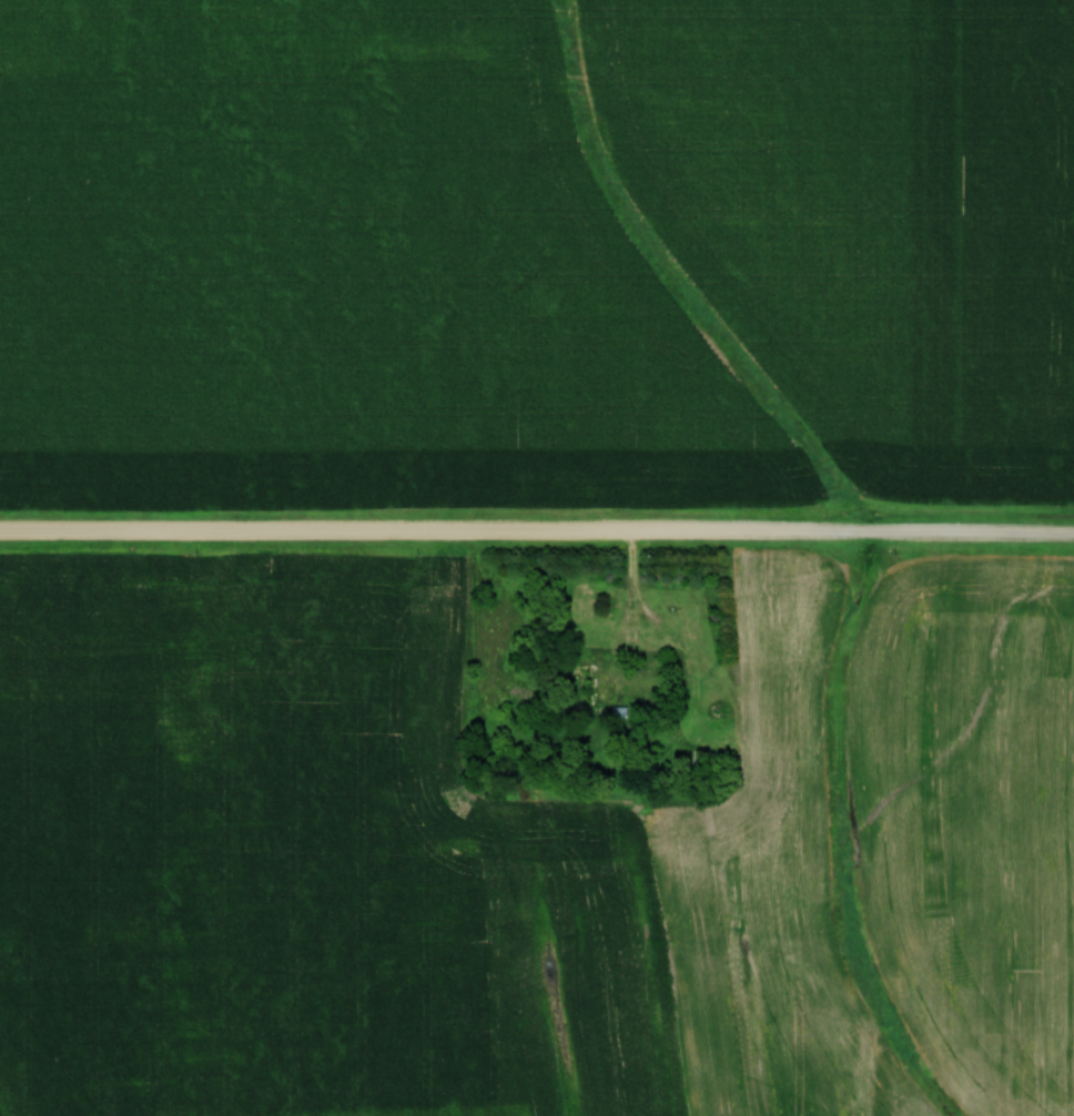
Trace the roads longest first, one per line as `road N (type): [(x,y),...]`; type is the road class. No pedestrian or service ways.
road 1 (residential): [(1073,533),(0,531)]

